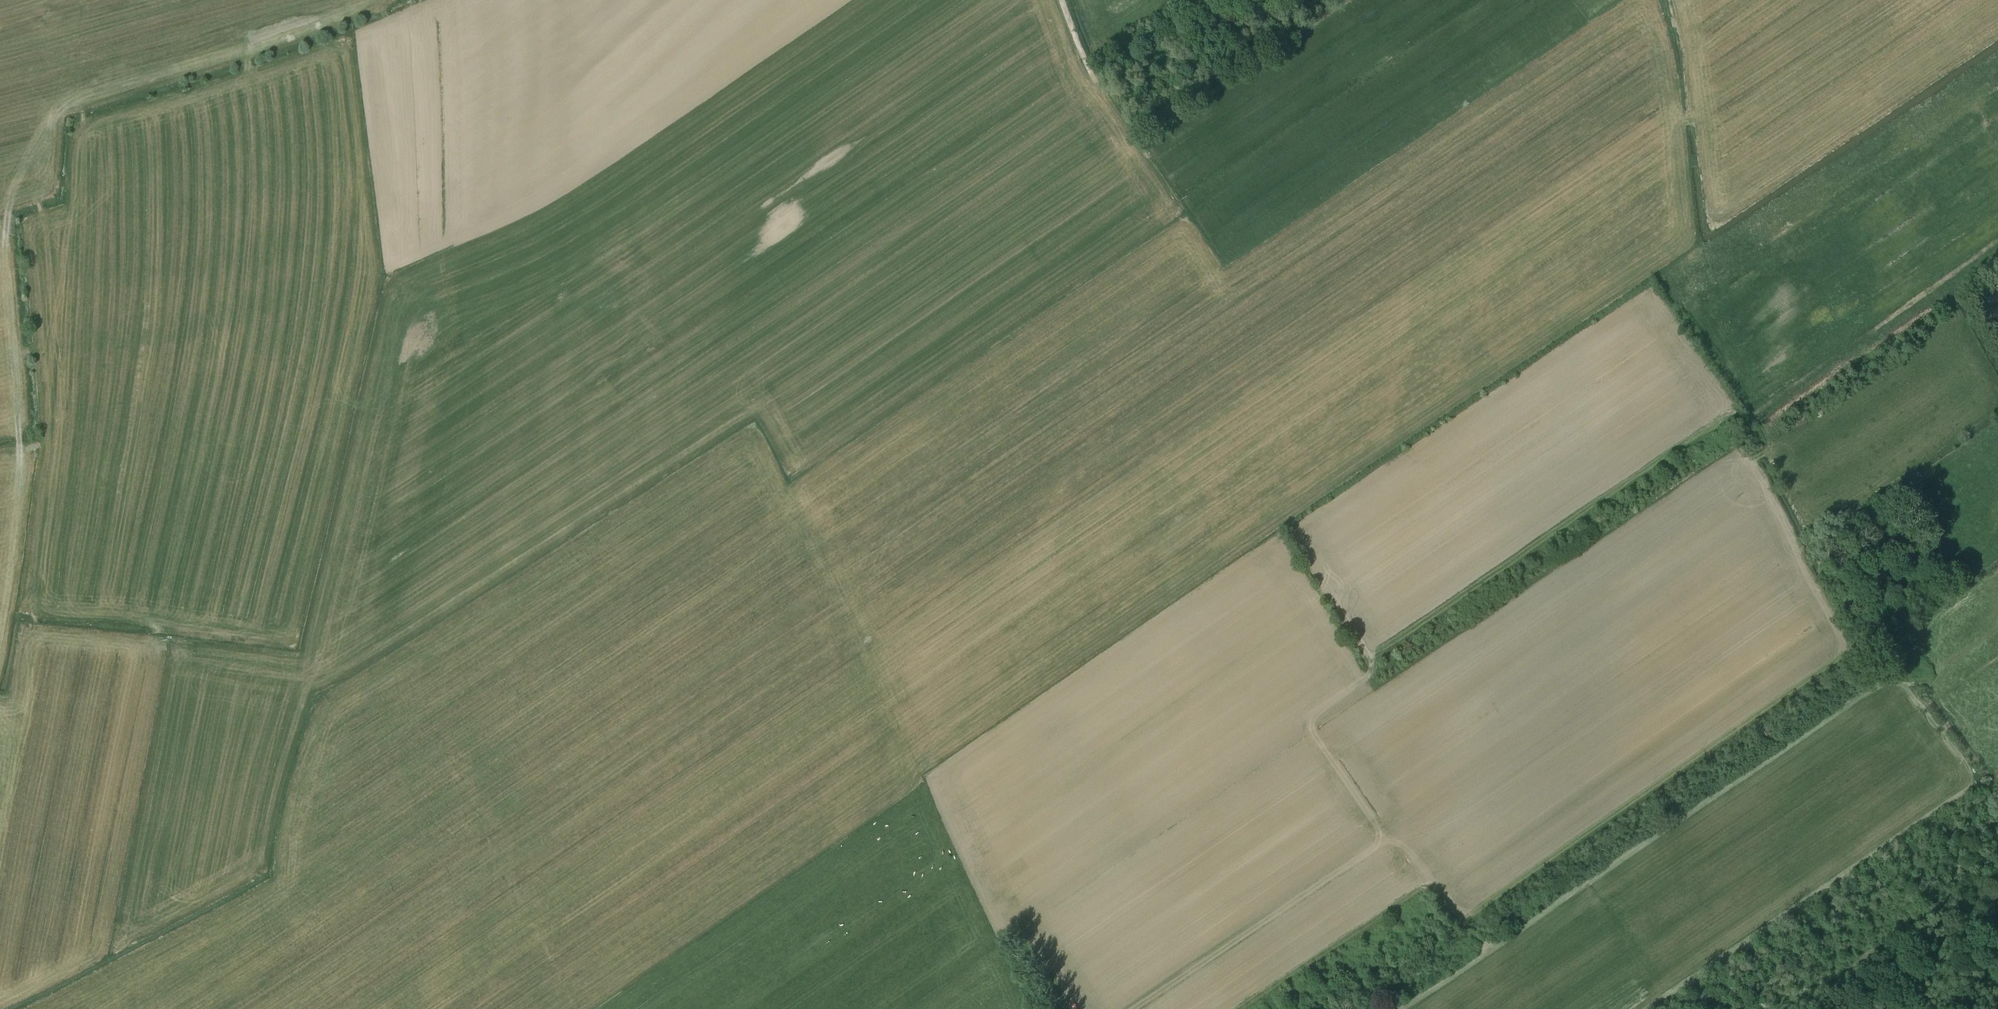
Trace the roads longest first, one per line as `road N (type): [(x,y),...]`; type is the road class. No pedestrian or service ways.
road 1 (track): [(362,0),(325,22),(67,104),(53,121),(11,199),(4,259),(20,450),(0,638)]
road 2 (track): [(1133,1008),(1389,837)]

